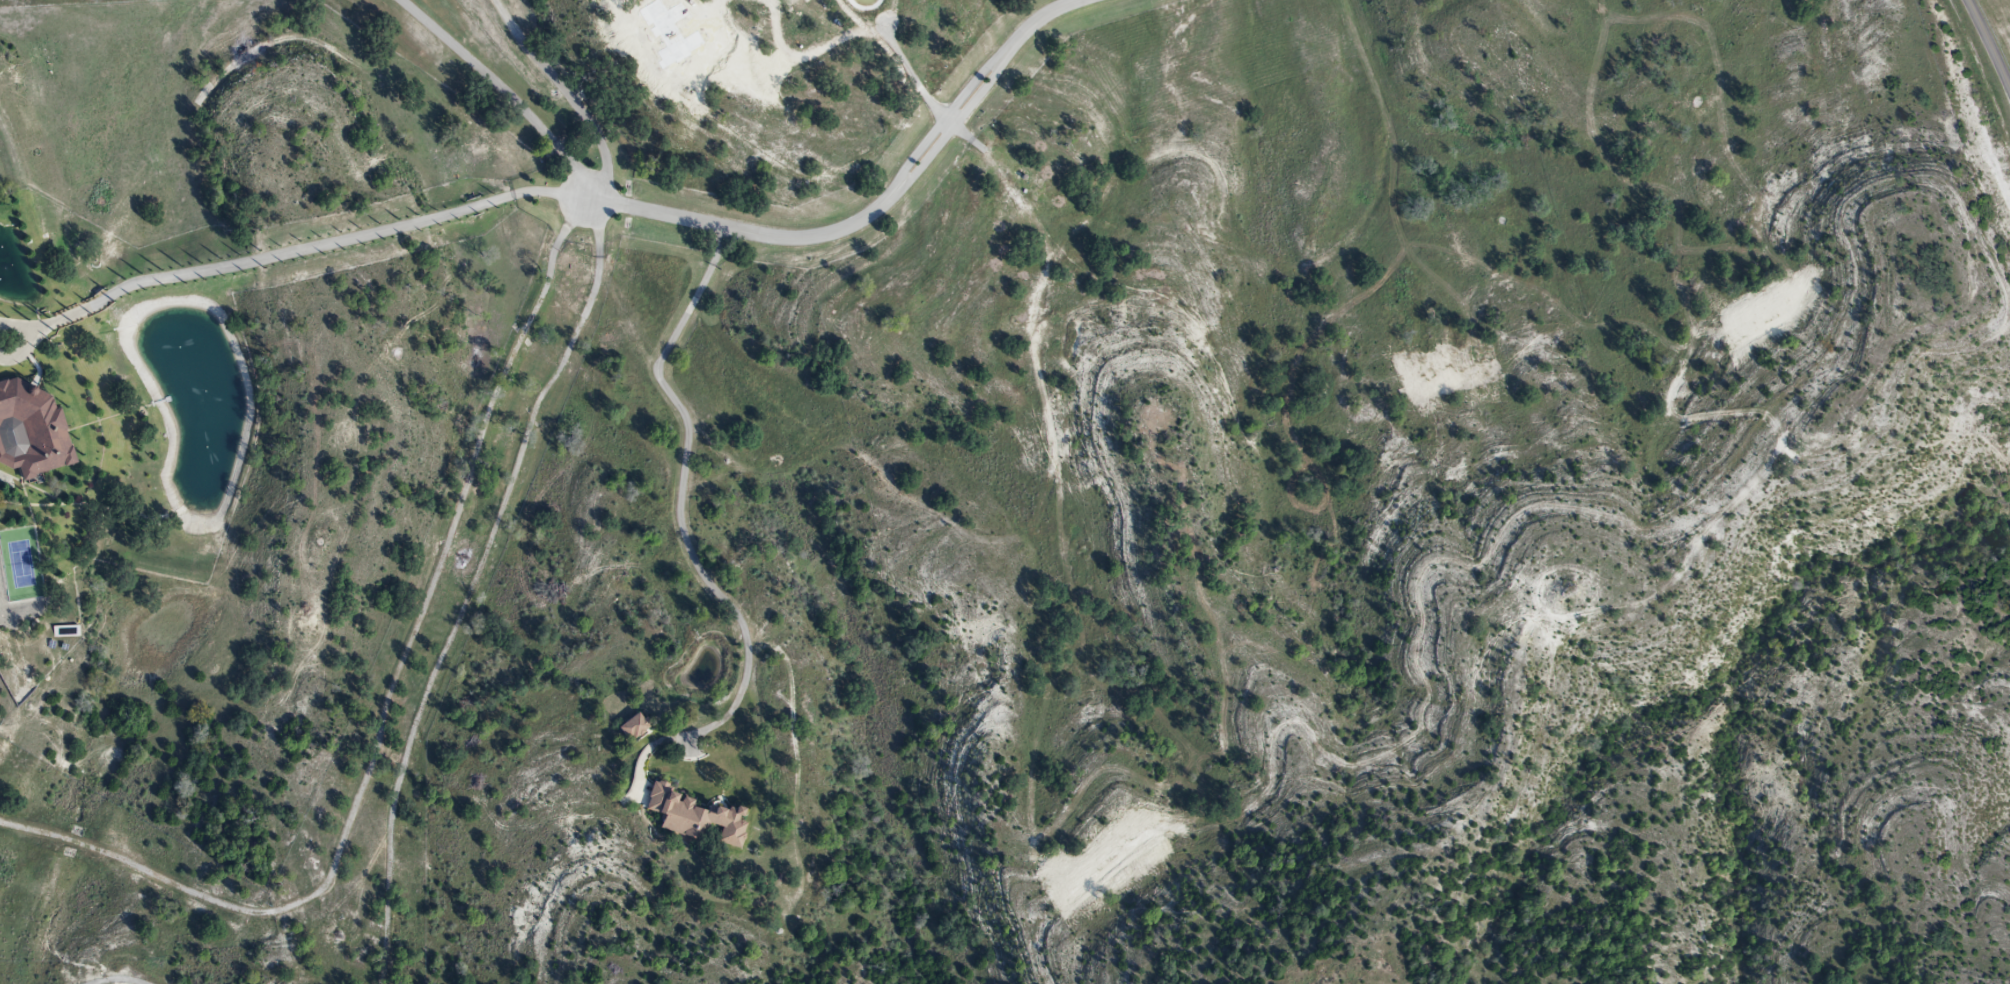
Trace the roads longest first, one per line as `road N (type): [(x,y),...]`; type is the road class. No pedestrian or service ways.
road 1 (residential): [(1083,0),(1039,20),(894,194),(847,229),(801,239),(754,237),(588,201)]

